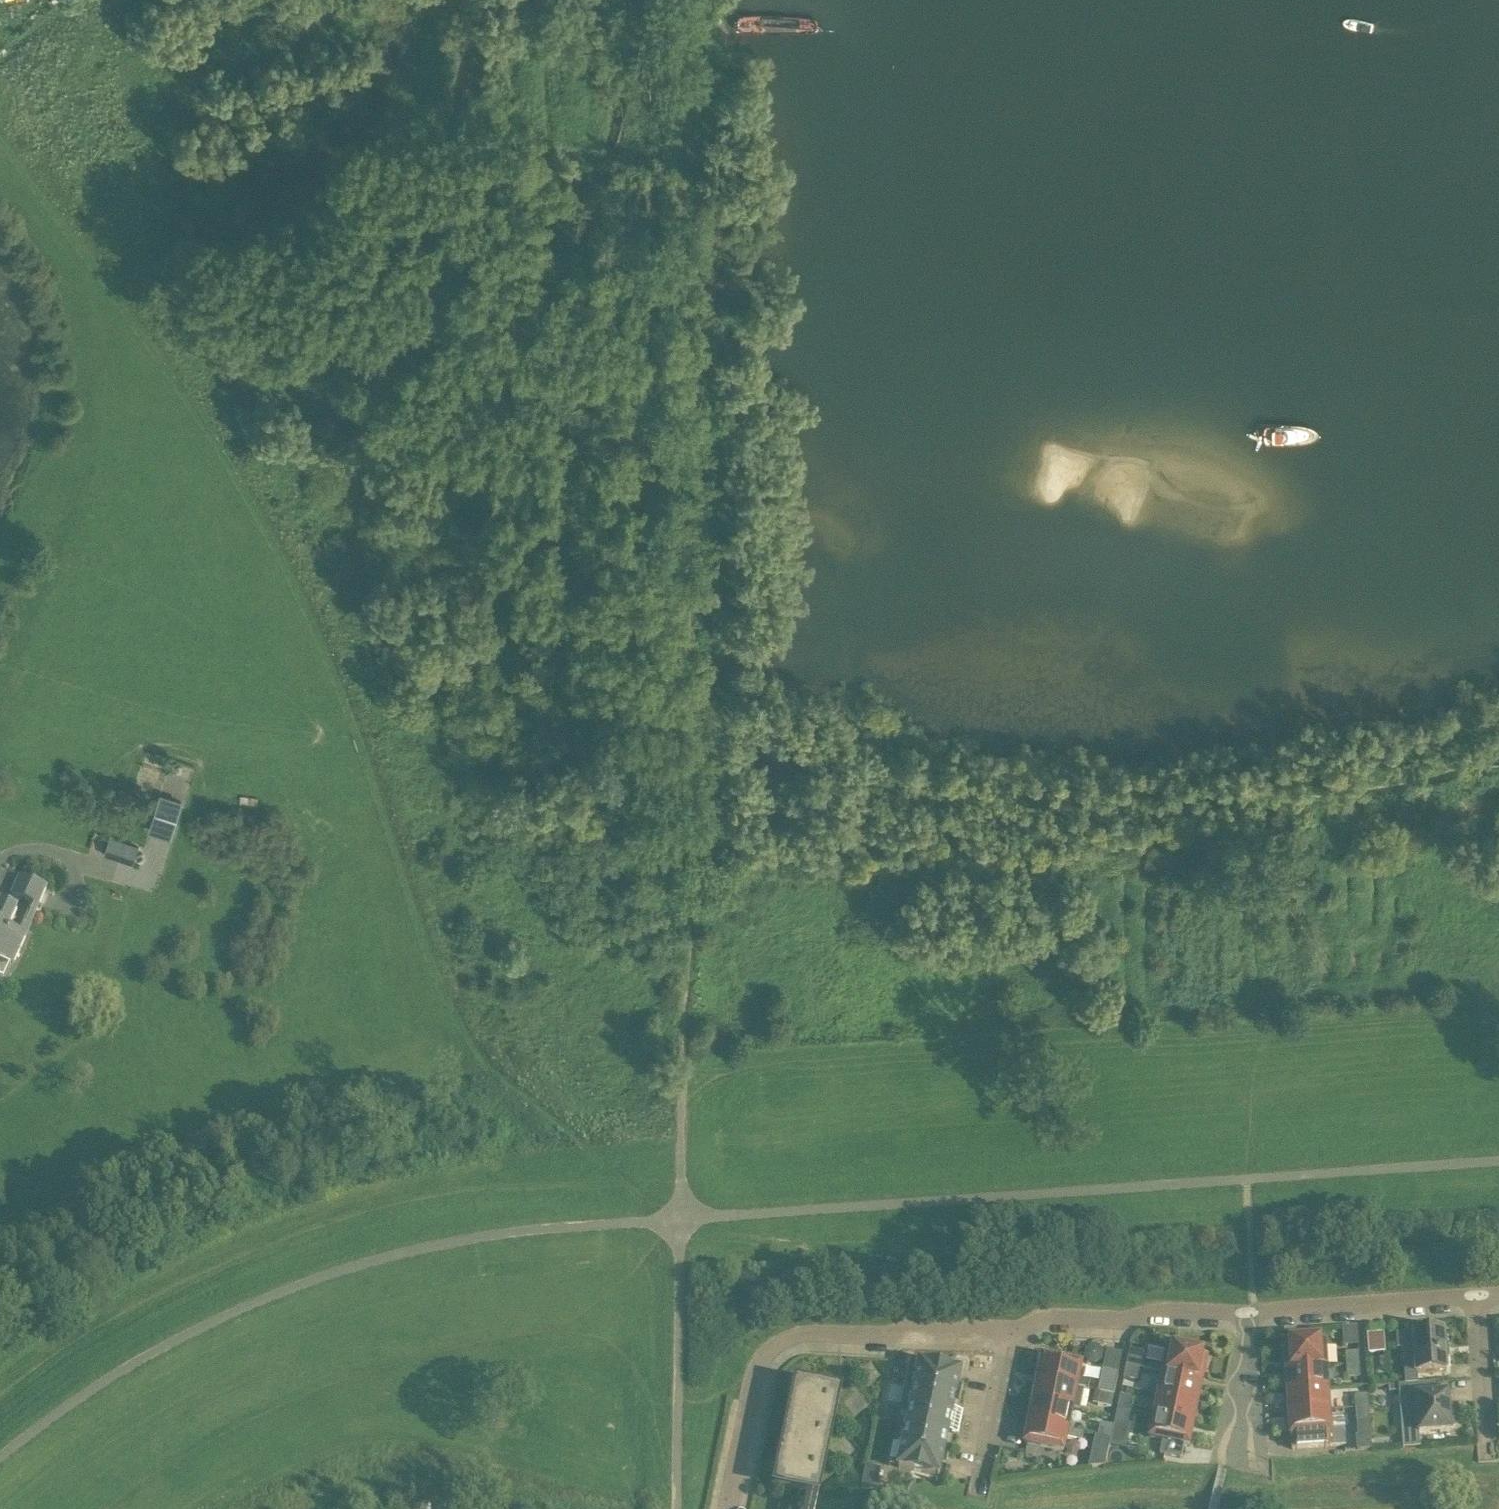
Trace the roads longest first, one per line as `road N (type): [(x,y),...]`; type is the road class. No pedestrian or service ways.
road 1 (track): [(0,88),(58,221),(192,393),(306,597),(363,753),(436,996),(475,1063),(600,1168),(681,1218)]
road 2 (track): [(680,0),(671,829)]
road 3 (residential): [(726,1508),(754,1368),(774,1344),(808,1332),(892,1335),(910,1324),(1009,1329)]
road 4 (track): [(671,829),(684,989),(681,1218)]
road 5 (unclassified): [(675,1508),(681,1218)]
road 6 (residential): [(1009,1329),(1041,1317),(1131,1319),(1147,1308),(1248,1313)]
road 7 (track): [(1269,1028),(1275,1014),(1264,1003),(1254,952),(1265,866),(1256,796)]
road 8 (residential): [(1248,1313),(1476,1298)]
road 9 (residential): [(978,1490),(1009,1329)]
road 10 (residential): [(1488,1453),(1476,1298)]
road 11 (residential): [(1238,1448),(1248,1313)]

